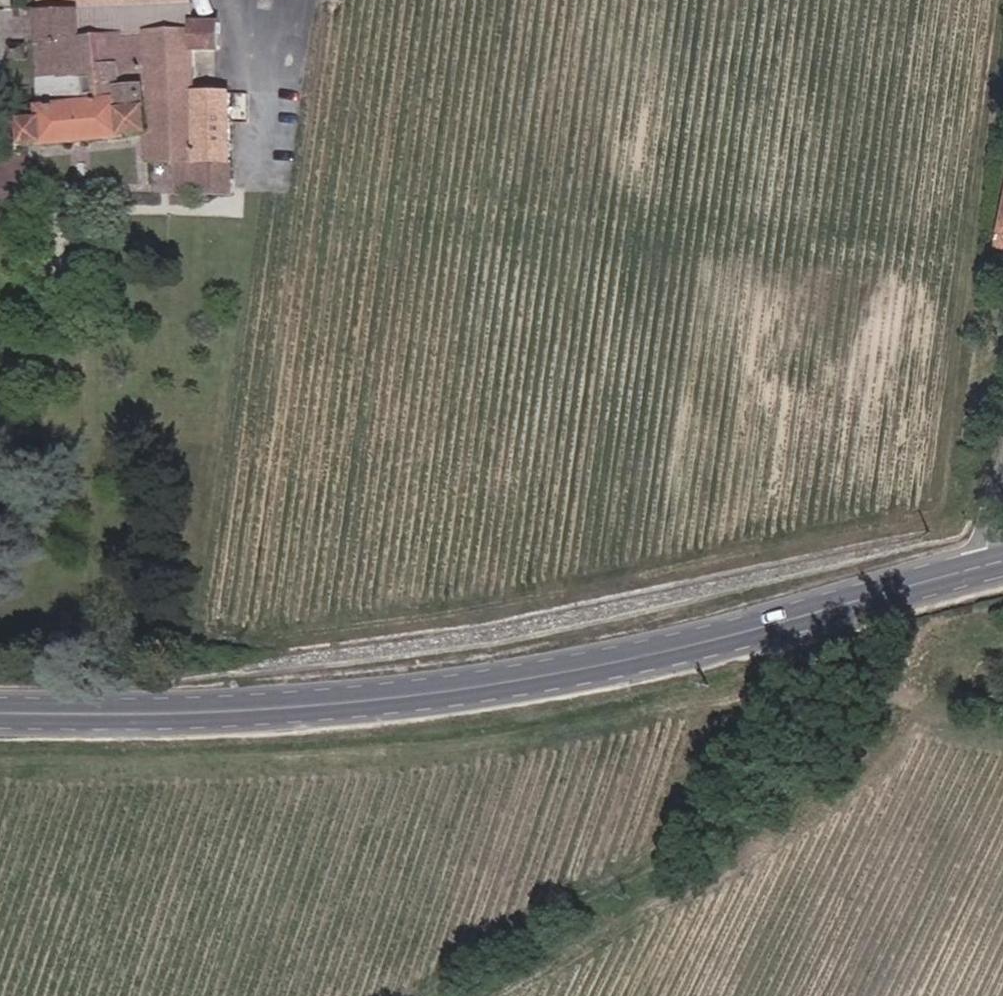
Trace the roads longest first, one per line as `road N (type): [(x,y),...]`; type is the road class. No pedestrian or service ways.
road 1 (secondary): [(970,570),(616,660),(349,701),(120,713),(0,710)]

